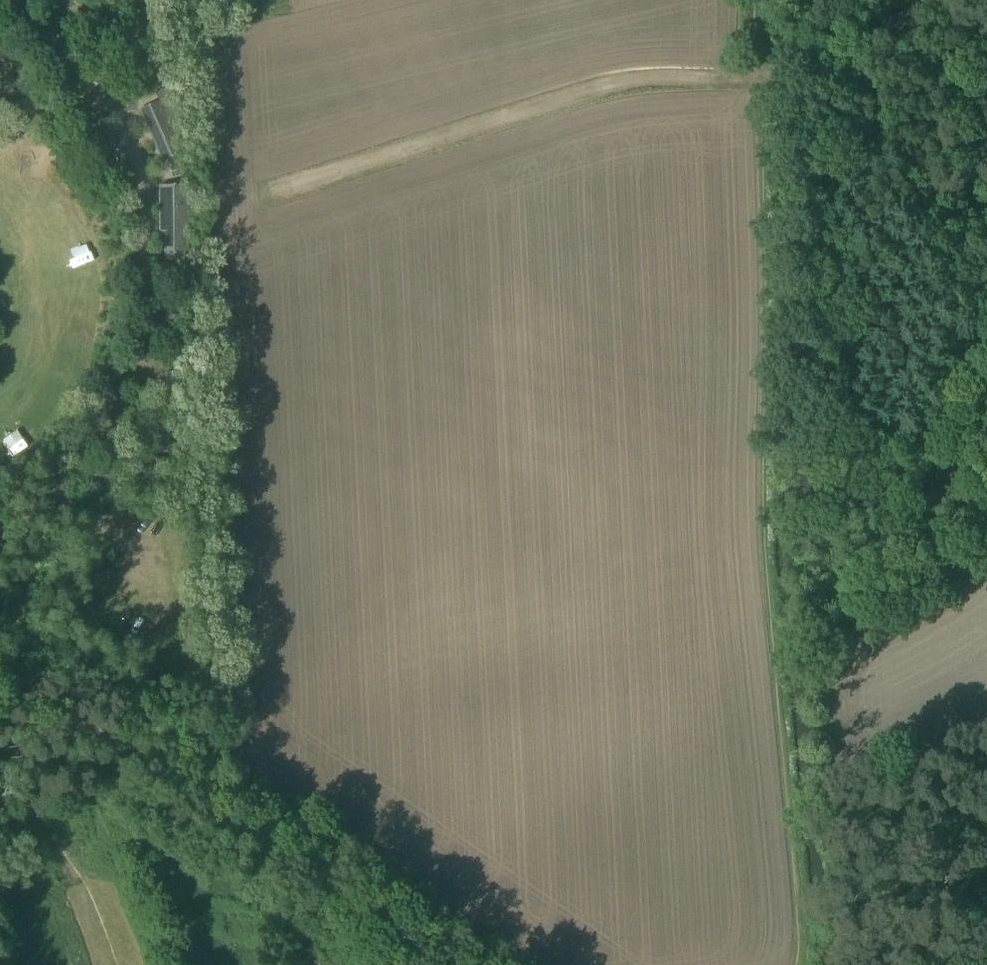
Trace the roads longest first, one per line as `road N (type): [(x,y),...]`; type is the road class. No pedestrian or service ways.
road 1 (track): [(272,192),(631,78),(753,75),(842,57),(918,0)]
road 2 (unclassified): [(0,667),(426,964)]

